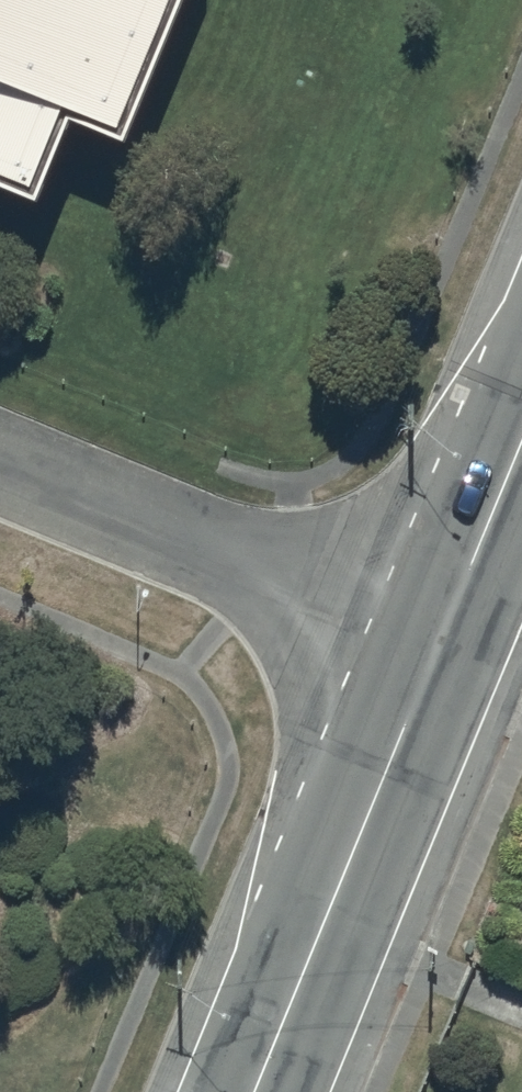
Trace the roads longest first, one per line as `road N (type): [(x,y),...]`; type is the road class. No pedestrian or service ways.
road 1 (tertiary): [(440,640),(254,1091)]
road 2 (residential): [(440,640),(0,462)]
road 3 (tertiary): [(521,437),(440,640)]

